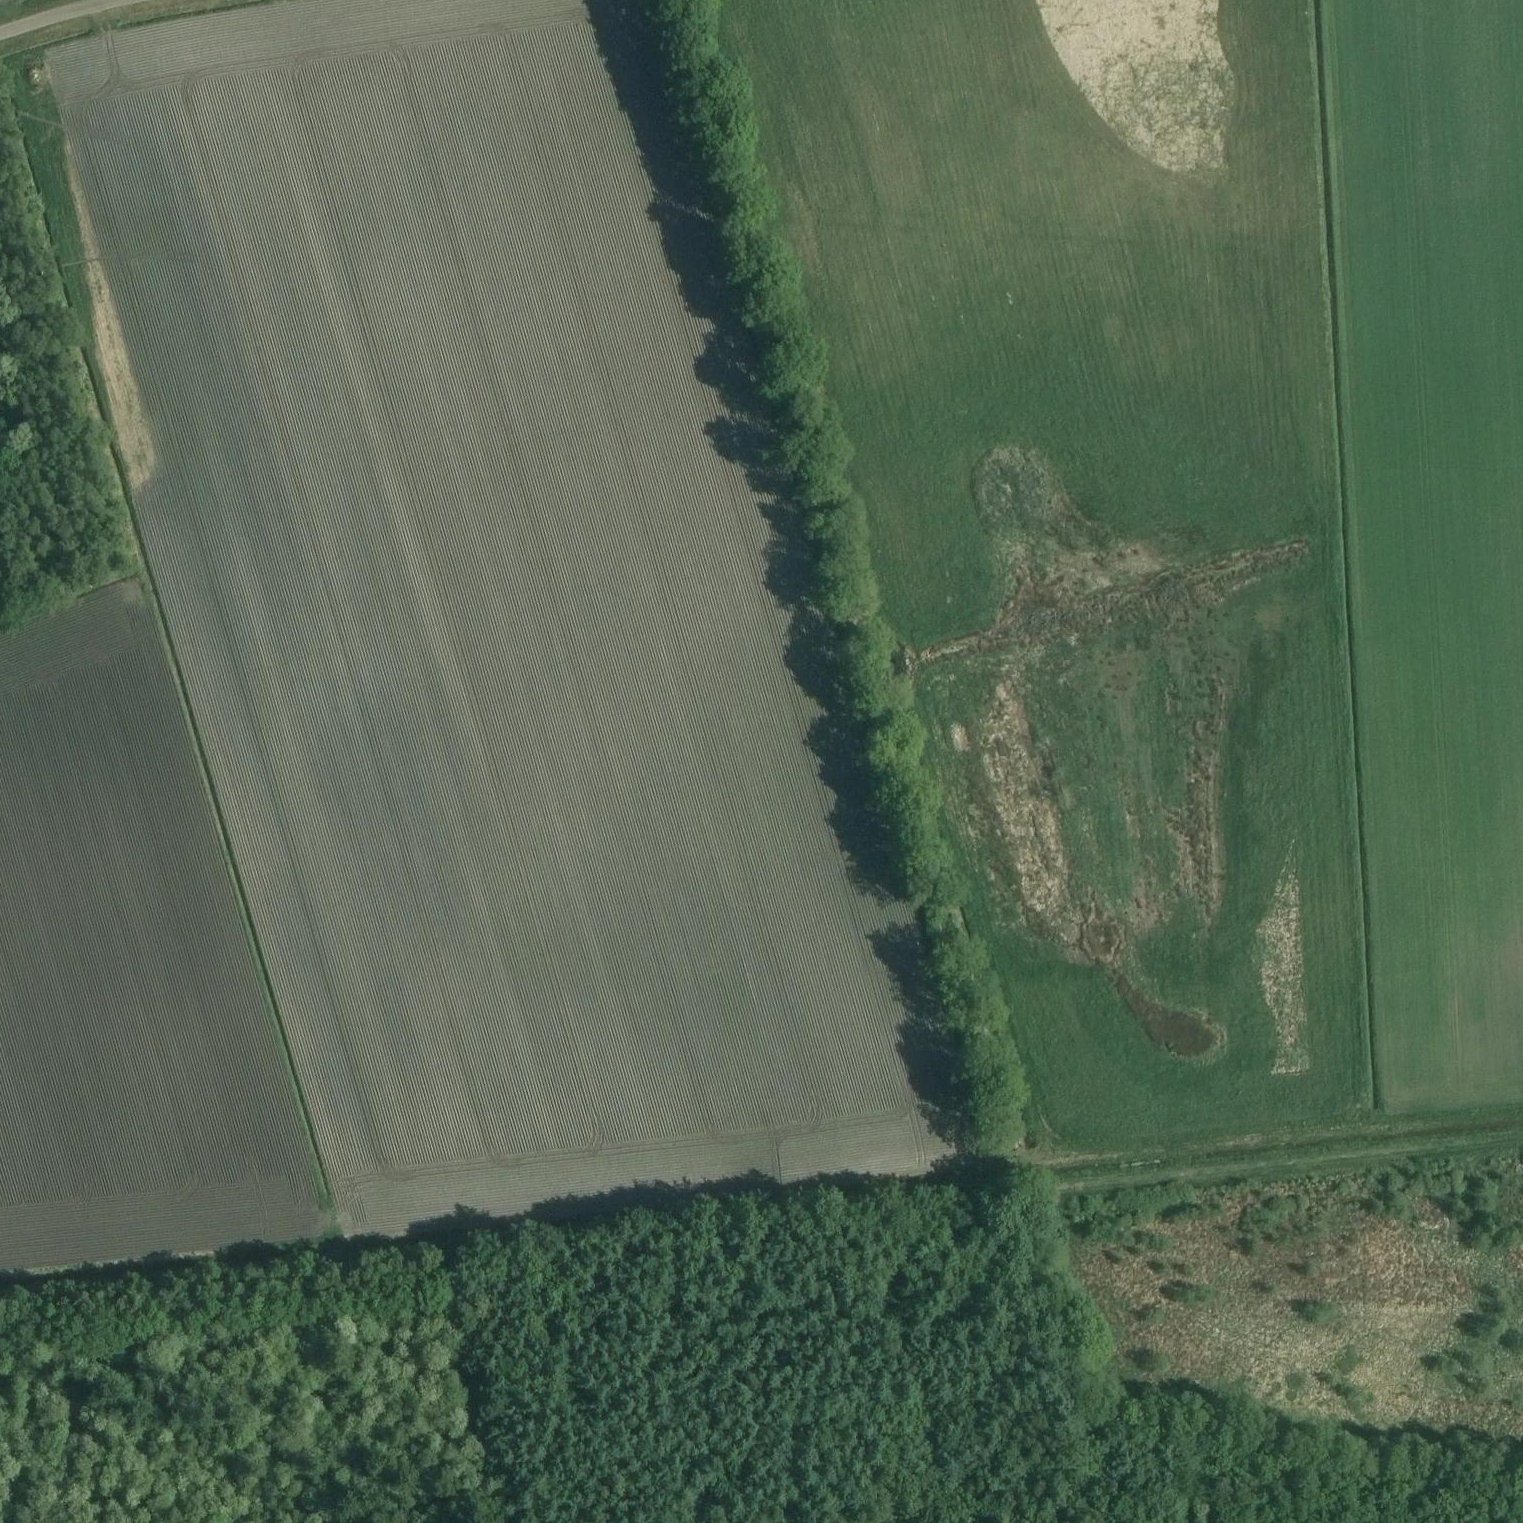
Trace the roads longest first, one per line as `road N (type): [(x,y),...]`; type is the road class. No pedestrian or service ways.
road 1 (unclassified): [(0,33),(124,0)]

